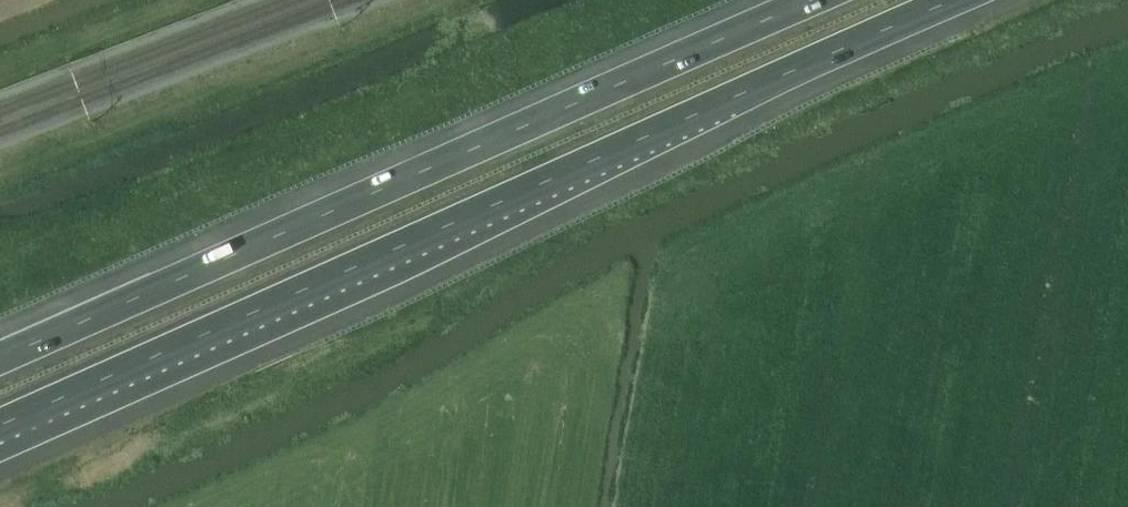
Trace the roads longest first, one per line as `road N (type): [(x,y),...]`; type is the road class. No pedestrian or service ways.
road 1 (motorway): [(0,423),(947,0)]
road 2 (motorway): [(809,0),(0,357)]

